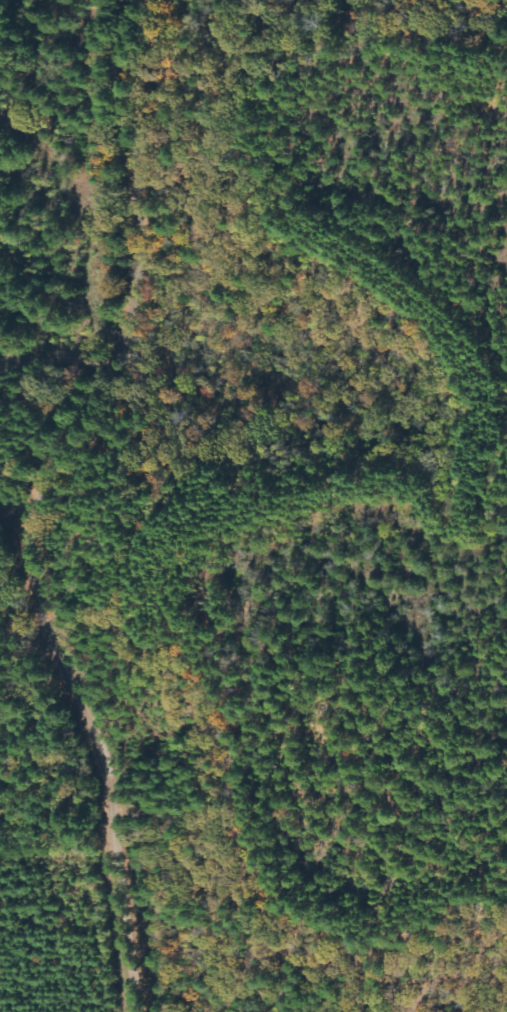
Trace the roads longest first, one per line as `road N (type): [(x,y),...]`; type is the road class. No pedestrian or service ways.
road 1 (residential): [(146,1011),(105,746),(58,654),(32,525),(52,469),(102,395),(137,294),(141,235),(128,60),(140,0)]

